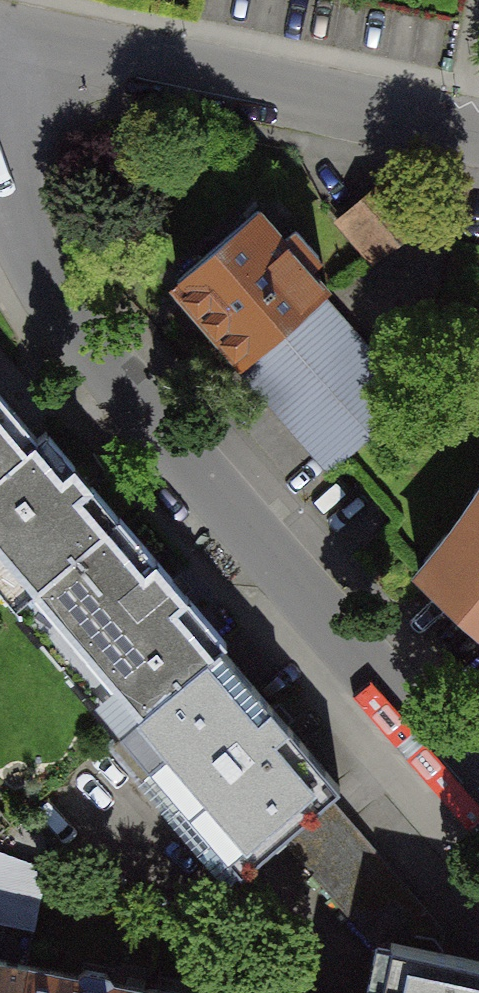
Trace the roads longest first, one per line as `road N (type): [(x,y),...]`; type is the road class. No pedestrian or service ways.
road 1 (residential): [(478,811),(78,347),(26,263),(0,140)]
road 2 (residential): [(0,23),(478,133)]

